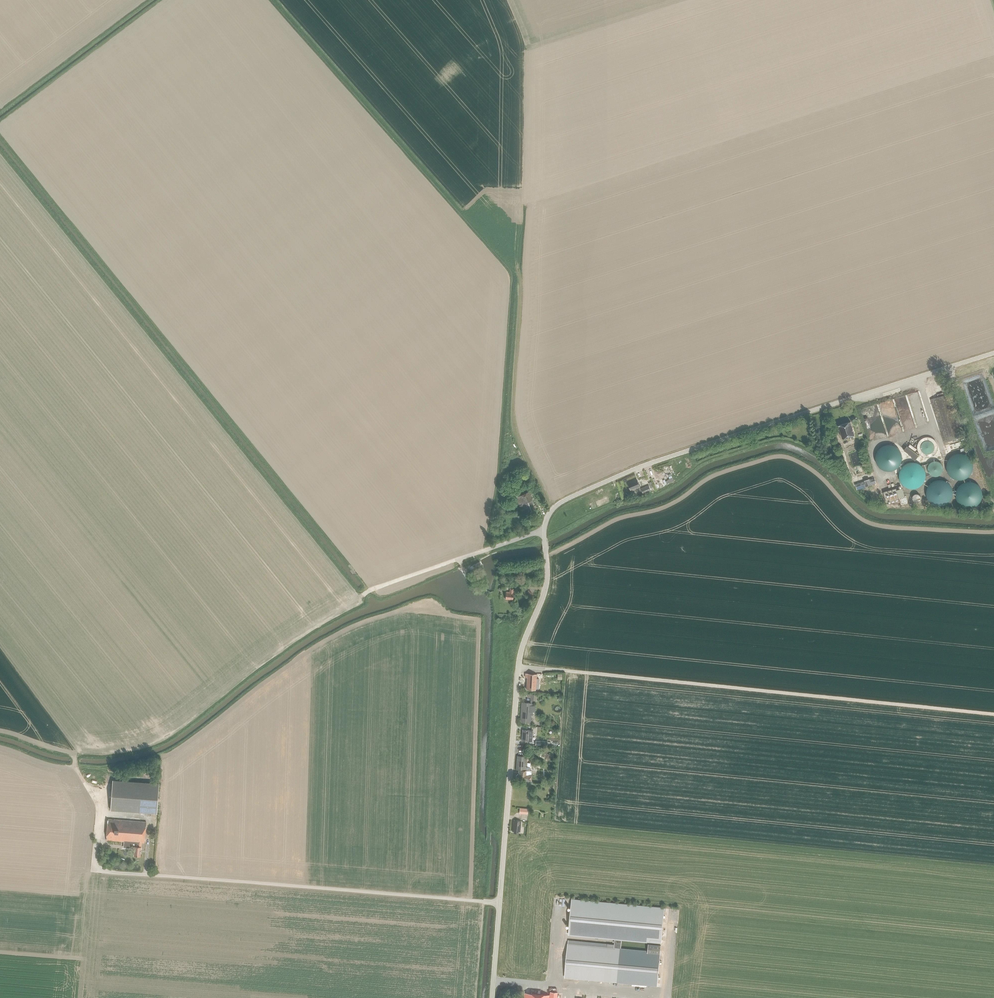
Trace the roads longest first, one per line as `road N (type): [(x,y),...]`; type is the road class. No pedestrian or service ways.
road 1 (unclassified): [(492,997),(521,654),(546,589),(545,529),(552,510),(647,465),(993,353)]

